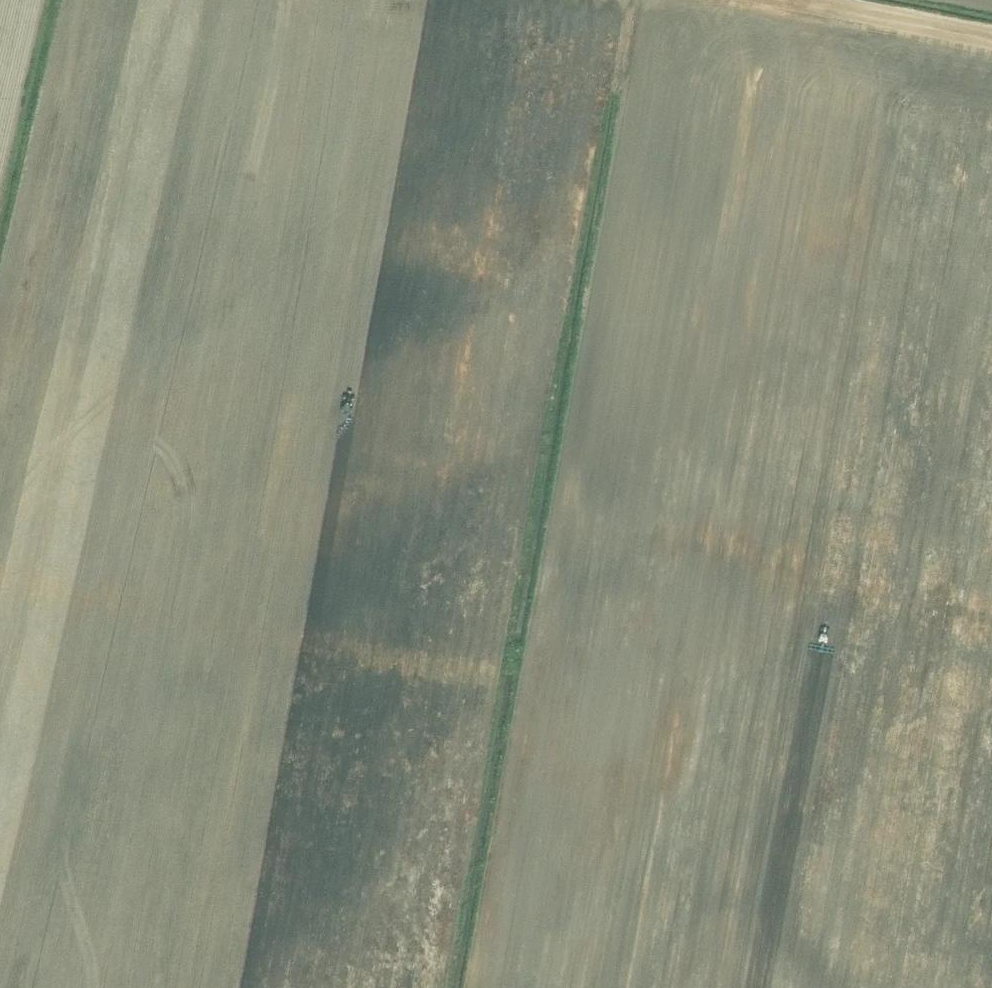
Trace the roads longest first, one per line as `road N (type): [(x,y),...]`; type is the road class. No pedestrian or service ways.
road 1 (track): [(991,36),(807,0)]

